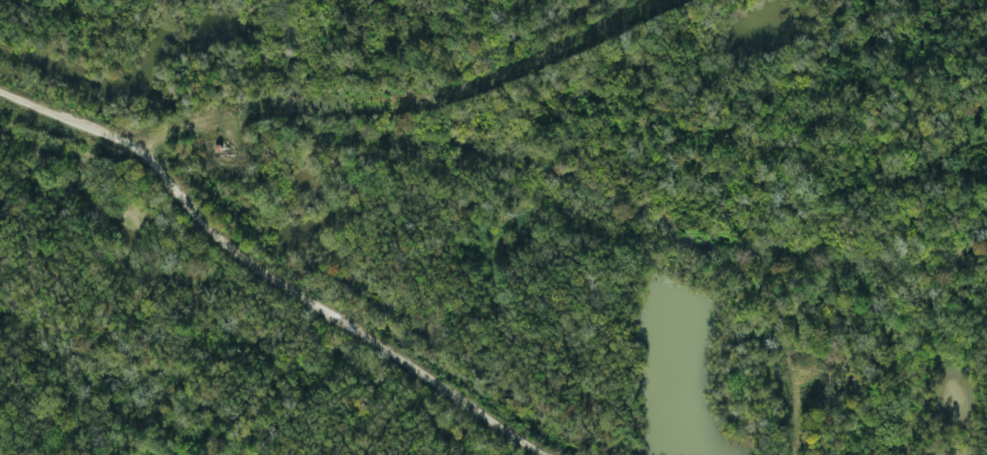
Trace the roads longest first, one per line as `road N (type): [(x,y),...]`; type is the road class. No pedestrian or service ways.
road 1 (residential): [(0,84),(133,136),(170,176),(455,412),(532,454)]
road 2 (residential): [(133,136),(504,43),(631,0)]

